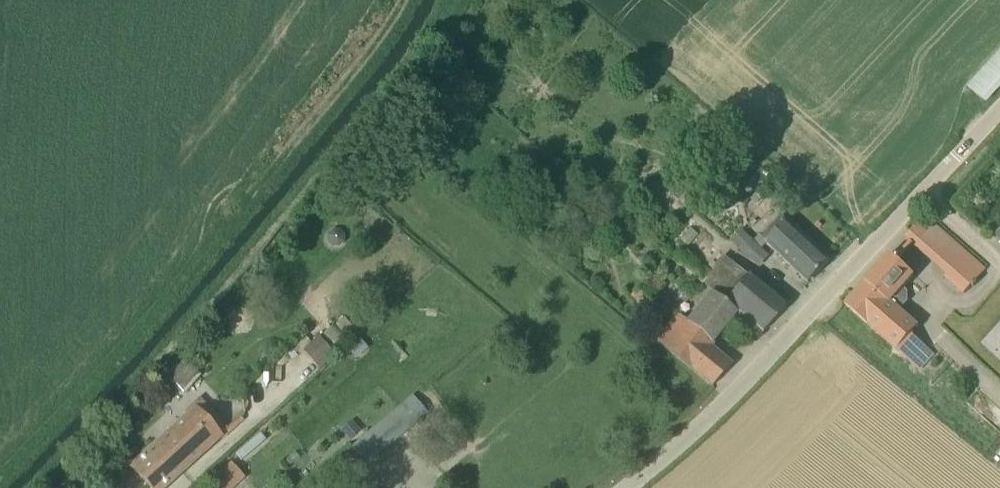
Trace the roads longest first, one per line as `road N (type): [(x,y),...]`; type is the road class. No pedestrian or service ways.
road 1 (residential): [(610,487),(725,396),(954,158)]

